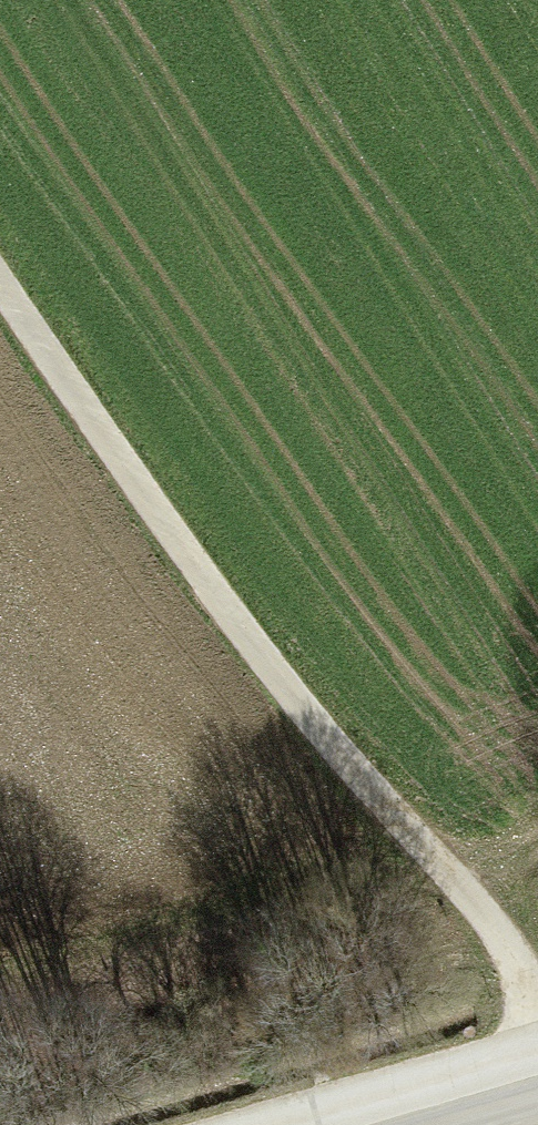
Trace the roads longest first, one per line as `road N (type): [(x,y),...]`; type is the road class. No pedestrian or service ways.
road 1 (trunk): [(100,0),(279,1124)]
road 2 (track): [(537,997),(506,940),(321,736),(124,473),(0,289)]

